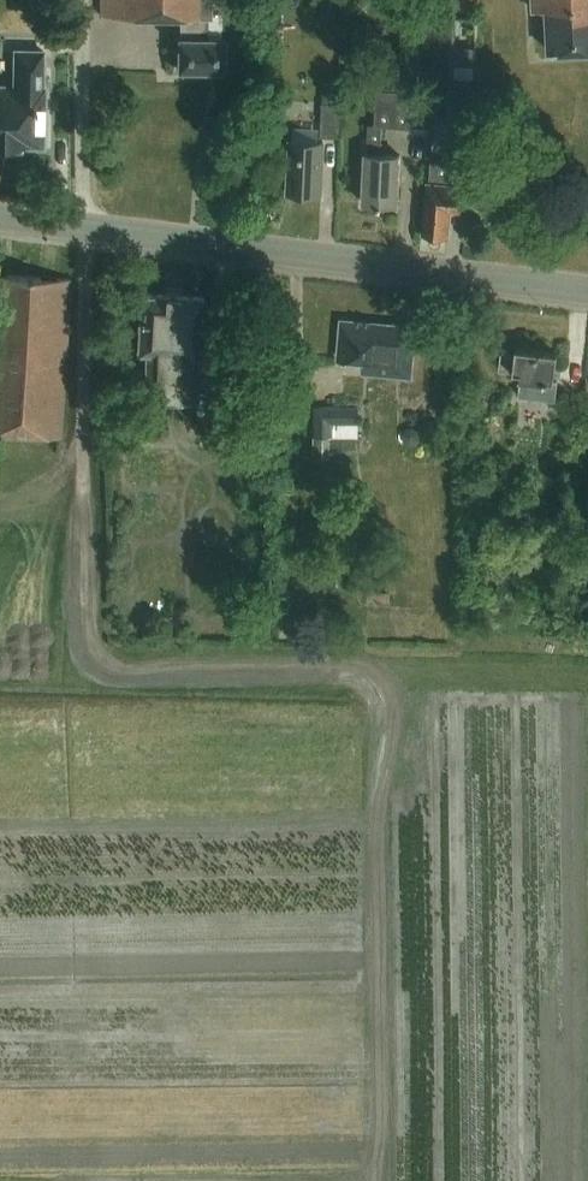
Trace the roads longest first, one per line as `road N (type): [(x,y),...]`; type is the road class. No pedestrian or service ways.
road 1 (tertiary): [(587,292),(0,216)]

